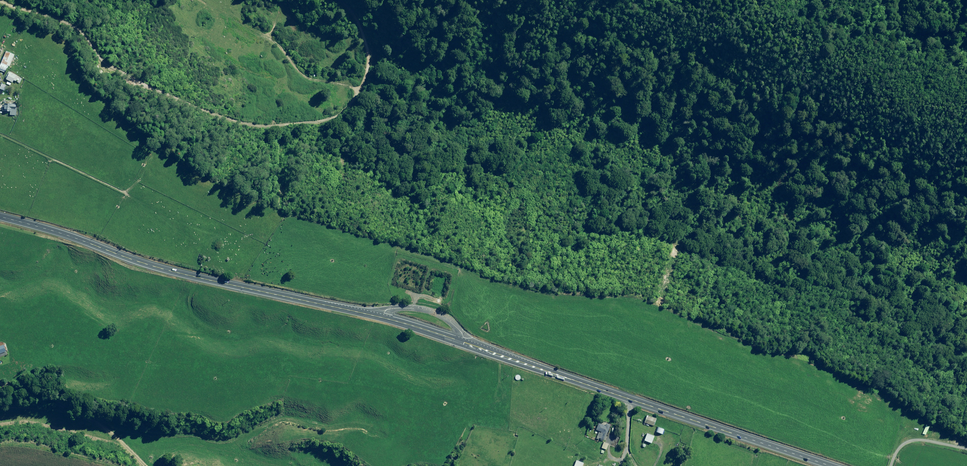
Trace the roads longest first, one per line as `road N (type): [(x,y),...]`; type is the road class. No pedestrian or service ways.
road 1 (trunk): [(0,218),(165,271),(405,323),(827,465)]
road 2 (track): [(325,0),(363,45),(367,74),(353,105),(247,127),(186,106),(100,59),(87,34),(0,2)]

